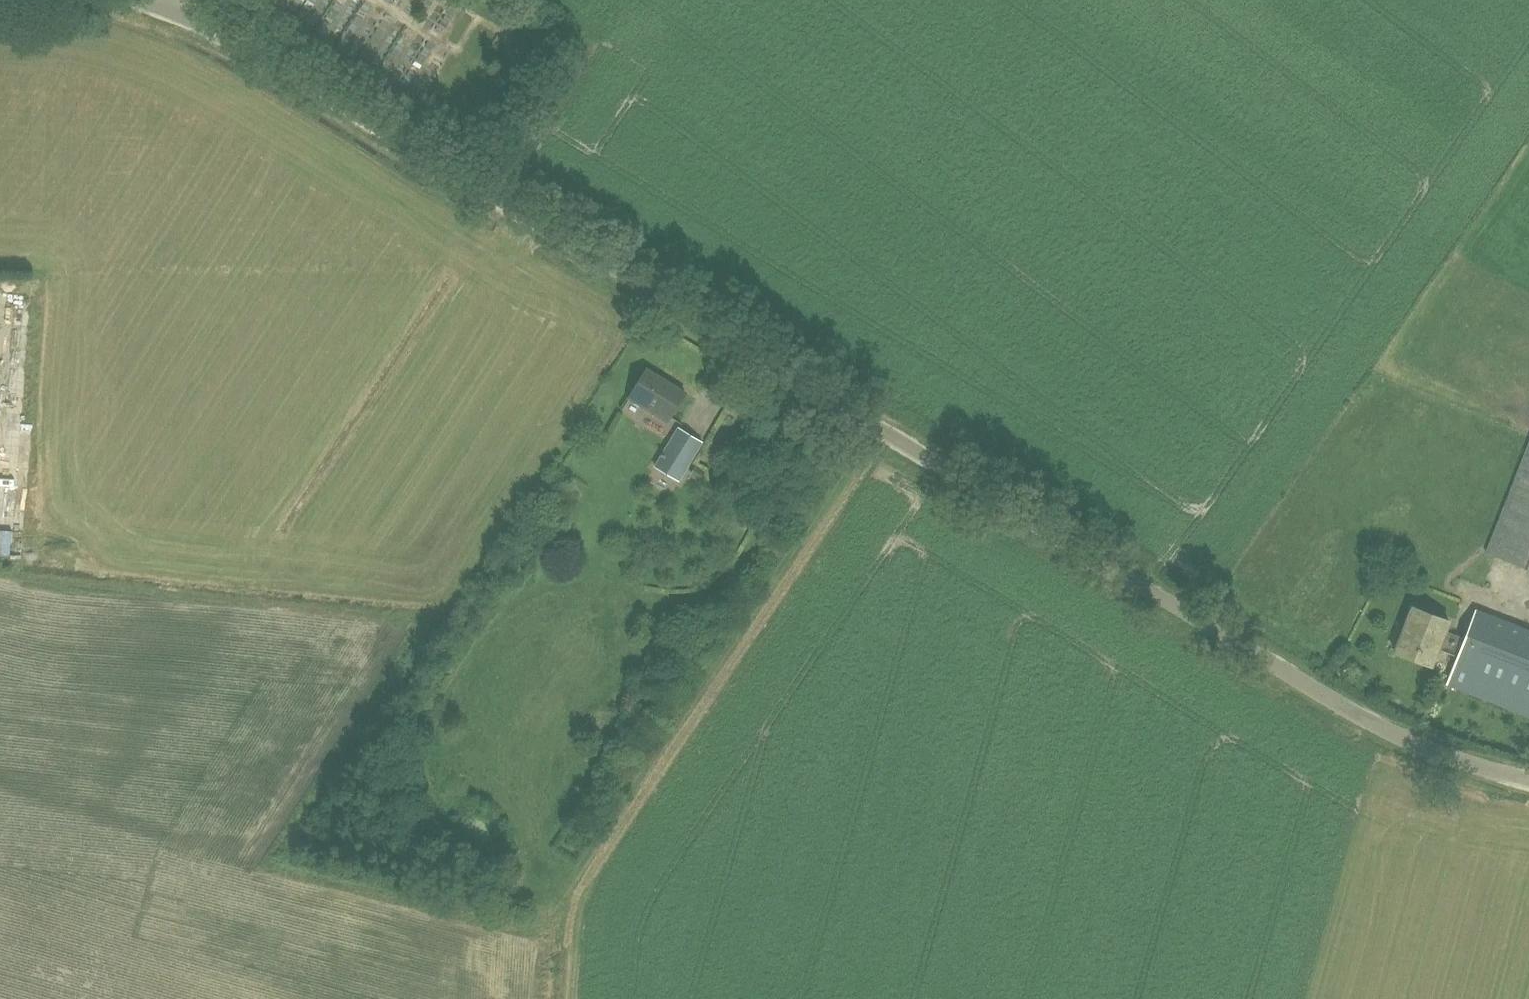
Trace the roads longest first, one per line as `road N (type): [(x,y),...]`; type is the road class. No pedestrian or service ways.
road 1 (unclassified): [(1528,781),(1440,755),(1320,696),(221,33),(141,0)]

